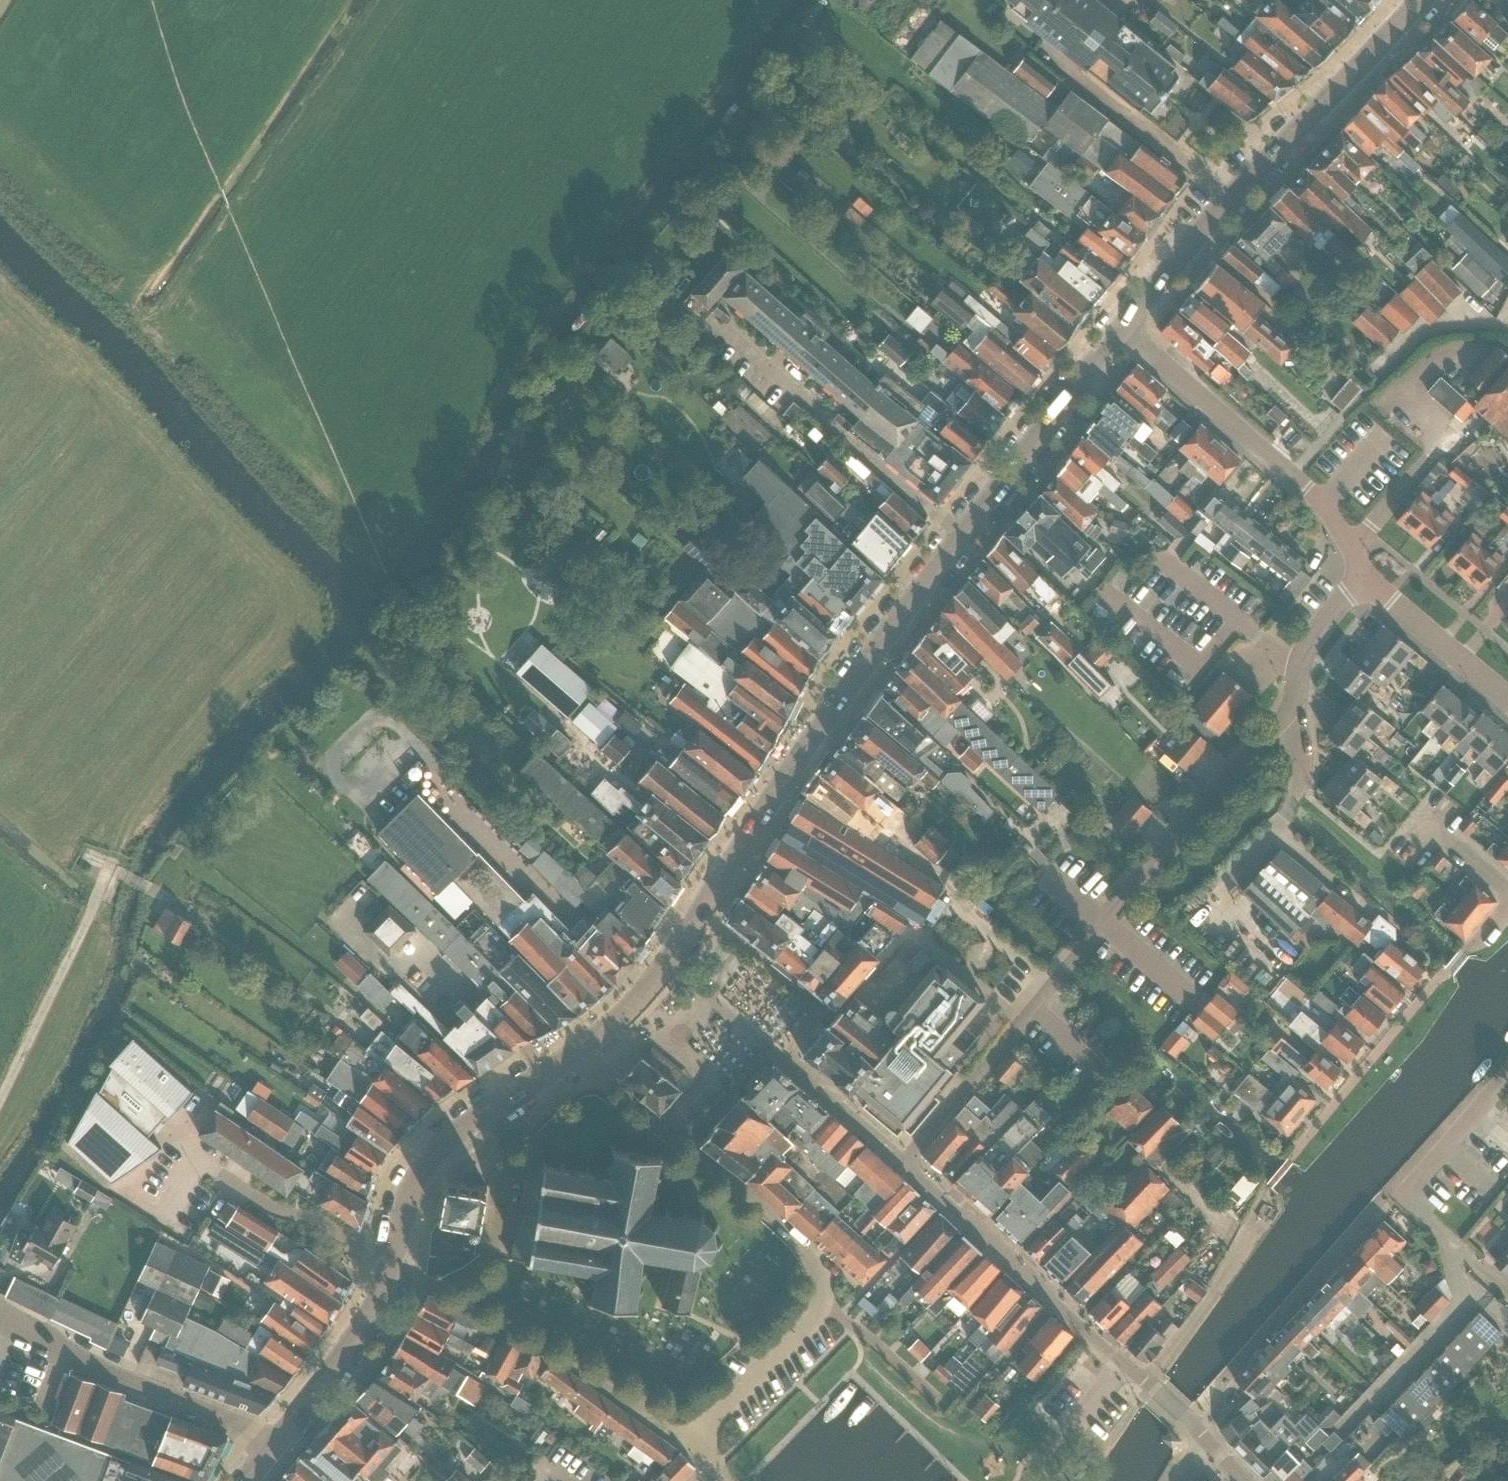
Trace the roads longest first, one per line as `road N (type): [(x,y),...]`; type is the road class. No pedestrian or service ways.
road 1 (residential): [(1145,1382),(902,1161),(1099,917),(1295,708)]
road 2 (tertiary): [(573,1053),(665,962),(916,598),(1125,328)]
road 3 (residential): [(726,1480),(693,1443),(811,1321),(823,1296),(822,1275),(803,1247),(573,1053)]
road 4 (tertiary): [(1125,328),(1217,209),(1412,0)]
road 5 (unclassified): [(1365,574),(1306,489),(1125,328)]
road 6 (residential): [(277,1441),(101,1368),(0,1305)]
road 7 (tertiary): [(390,1262),(434,1152),(573,1053)]
road 8 (residential): [(1226,1376),(1400,1195)]
road 9 (residential): [(1145,1382),(1219,1289),(1268,1190)]
road 10 (tertiary): [(277,1441),(369,1312),(390,1262)]
road 11 (residential): [(390,1262),(271,1206),(205,1161)]
road 12 (unclassified): [(1507,698),(1365,574)]
road 13 (residential): [(1400,1195),(1507,1075)]
road 14 (residential): [(1295,708),(1303,654),(1365,574)]

